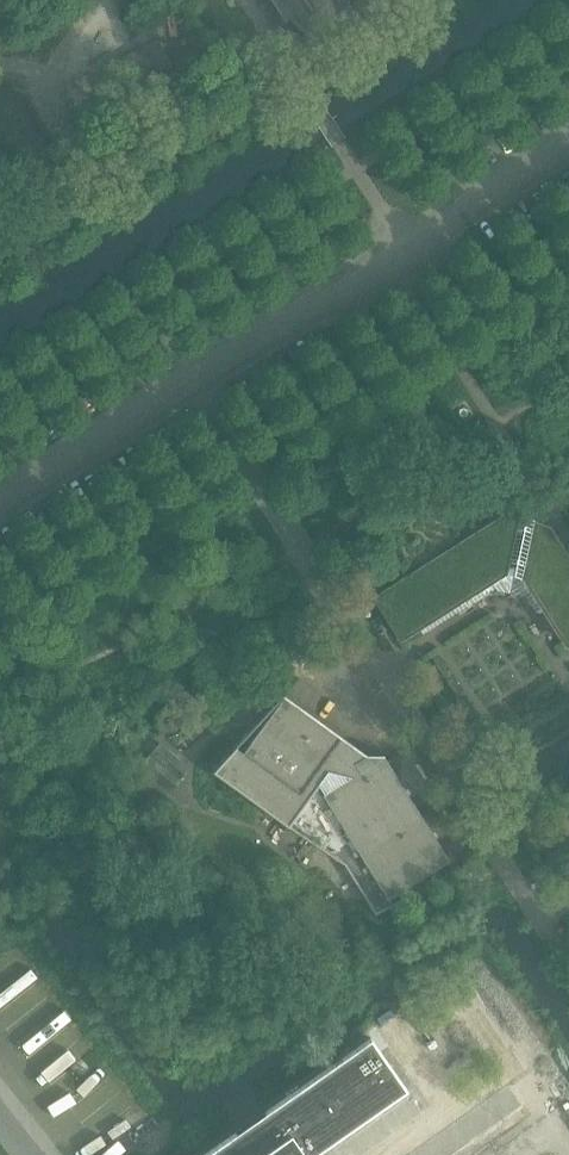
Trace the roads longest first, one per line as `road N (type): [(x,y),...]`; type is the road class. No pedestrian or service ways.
road 1 (unclassified): [(197,378),(550,932)]
road 2 (unclassified): [(197,378),(568,145)]
road 3 (unclassified): [(0,503),(197,378)]

